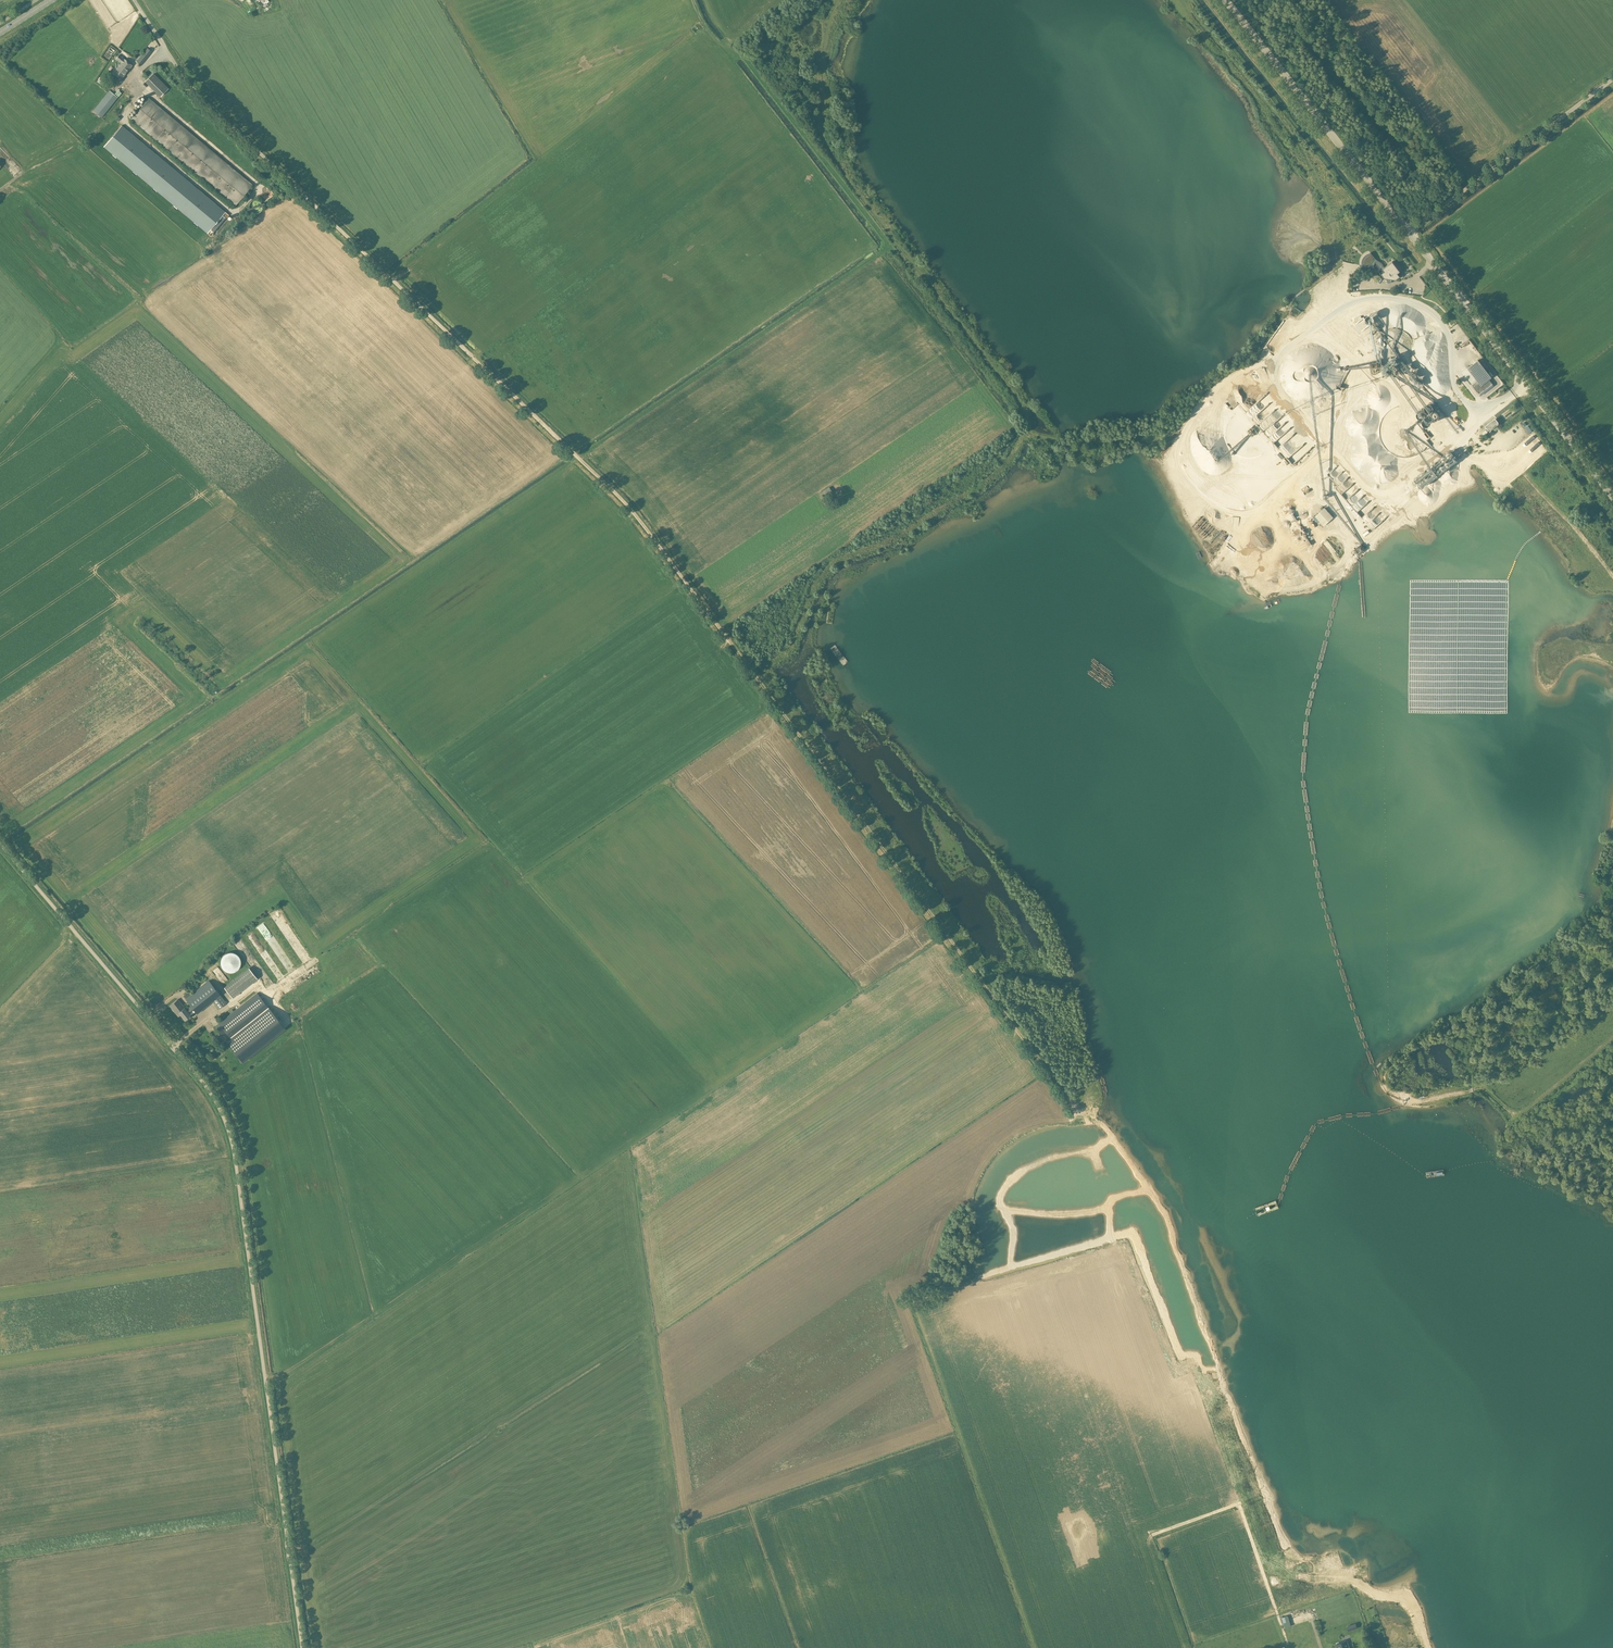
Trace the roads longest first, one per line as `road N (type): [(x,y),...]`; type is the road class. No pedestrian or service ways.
road 1 (unclassified): [(1076,1113),(633,511),(206,97),(134,0)]
road 2 (unclassified): [(301,1647),(227,1120),(210,1090),(0,844)]
road 3 (unclassified): [(1612,498),(1408,232)]
road 4 (unclassified): [(1408,232),(1228,0)]
road 5 (unclassified): [(1408,232),(1612,80)]

